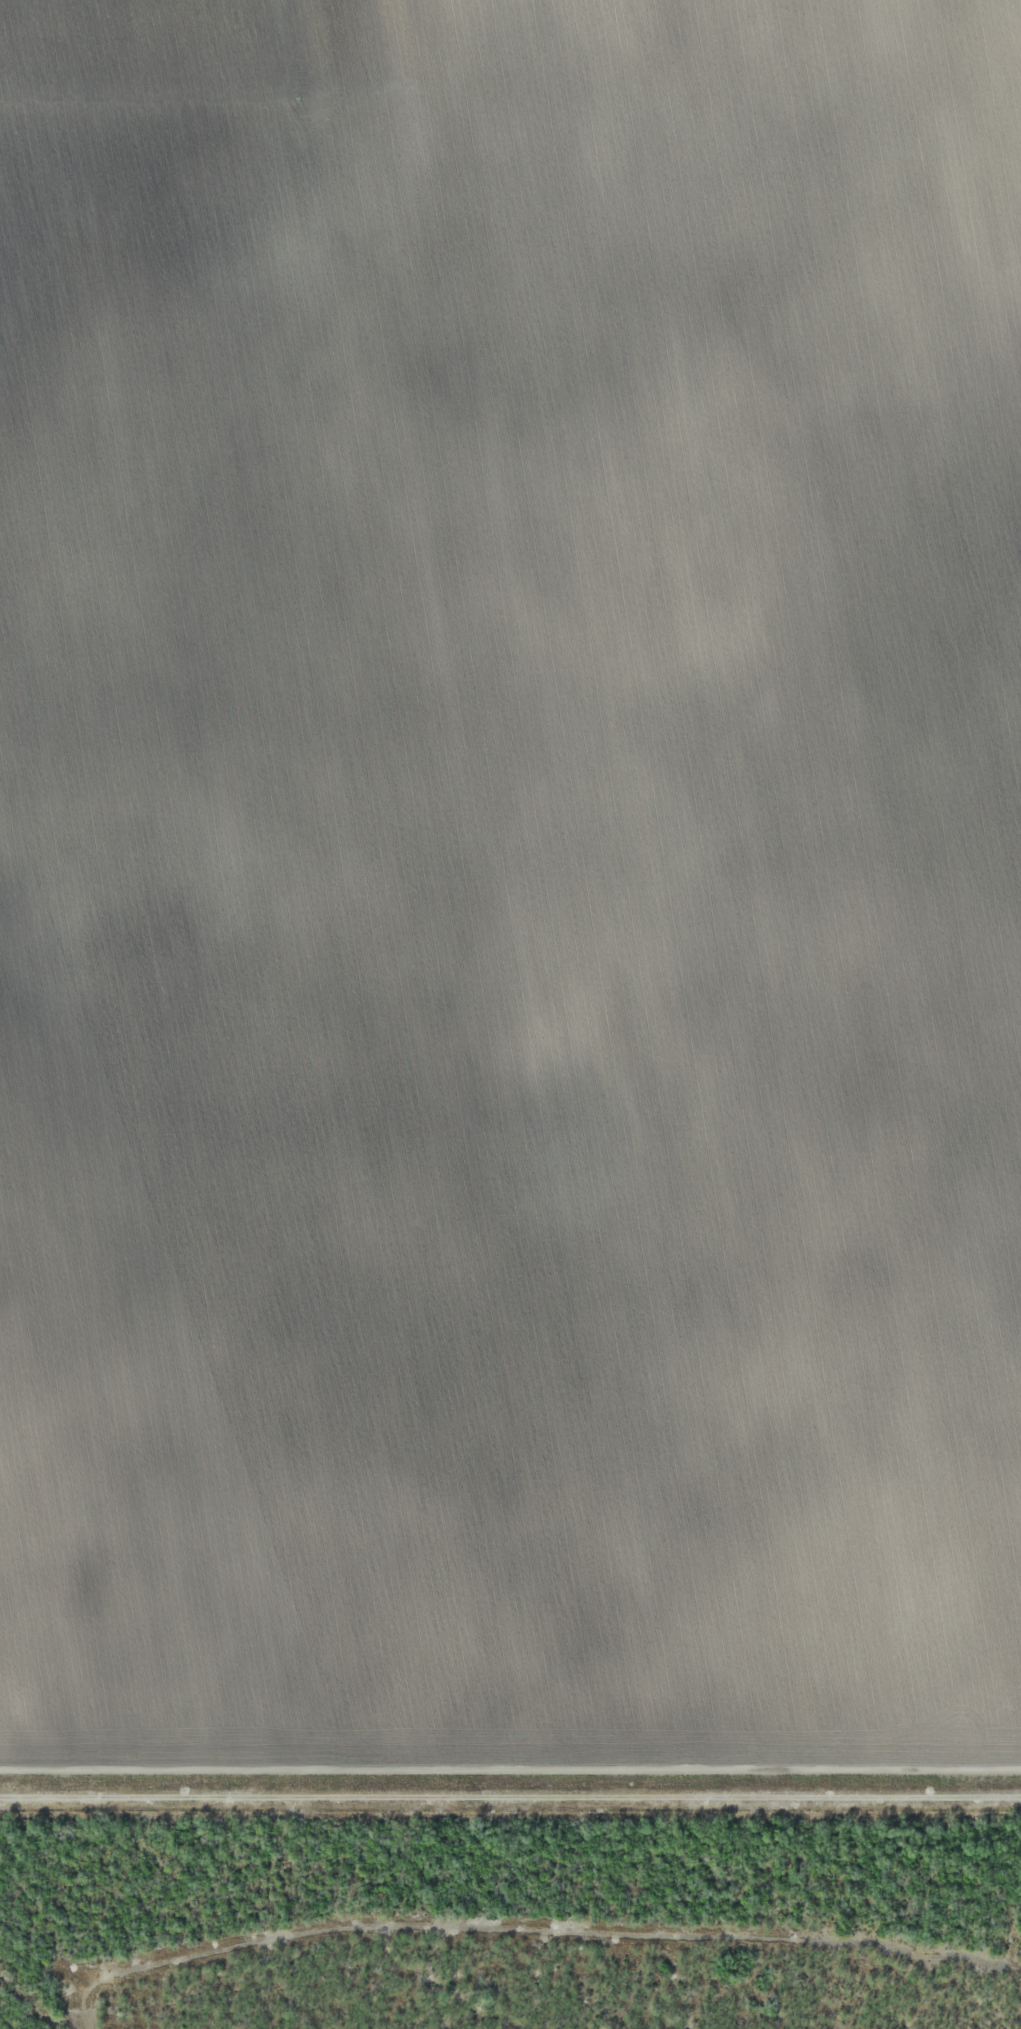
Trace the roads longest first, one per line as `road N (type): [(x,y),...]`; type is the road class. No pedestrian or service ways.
road 1 (track): [(1020,1792),(0,1793)]

